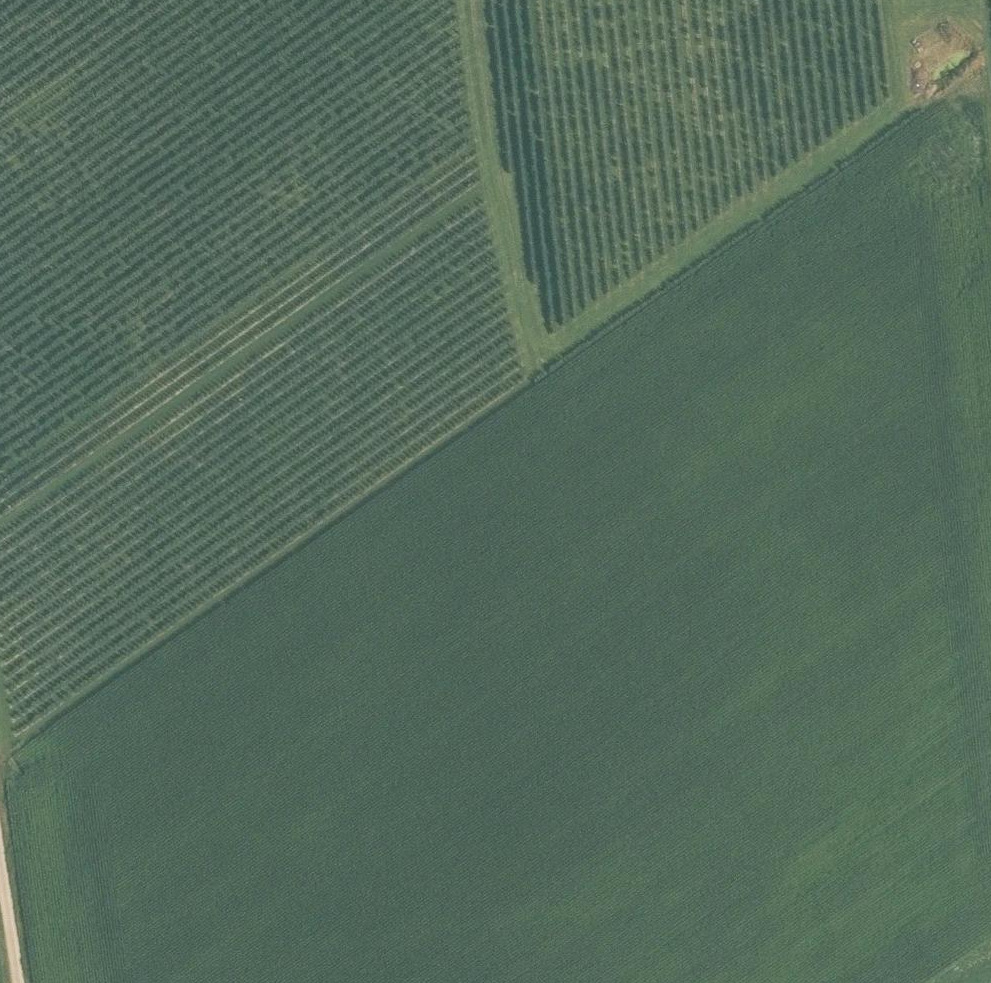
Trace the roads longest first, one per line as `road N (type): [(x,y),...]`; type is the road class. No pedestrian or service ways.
road 1 (track): [(0,820),(26,982)]

